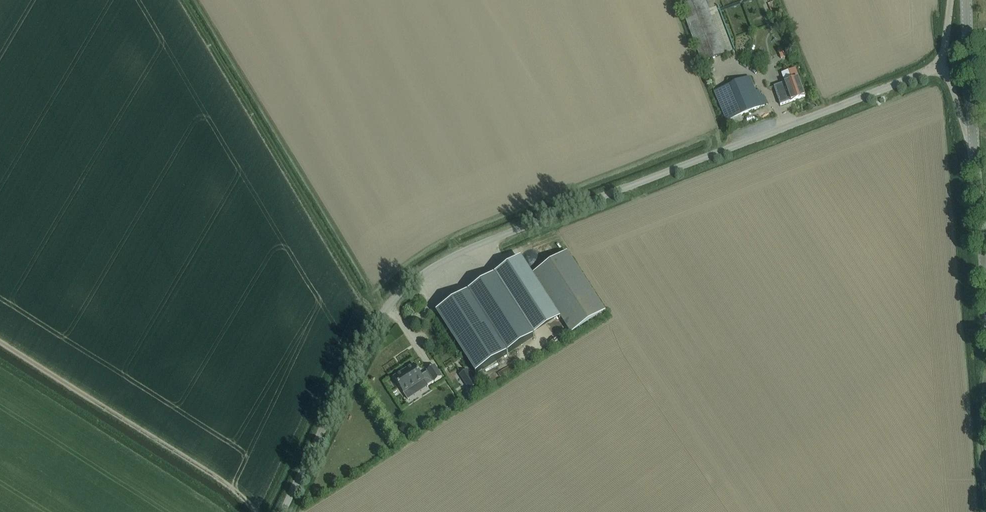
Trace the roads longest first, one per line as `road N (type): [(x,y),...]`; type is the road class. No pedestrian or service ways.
road 1 (unclassified): [(283,511),(374,321),(405,281),(432,263),(941,65)]
road 2 (tertiary): [(975,167),(966,0)]
road 3 (tertiary): [(985,306),(975,167)]

